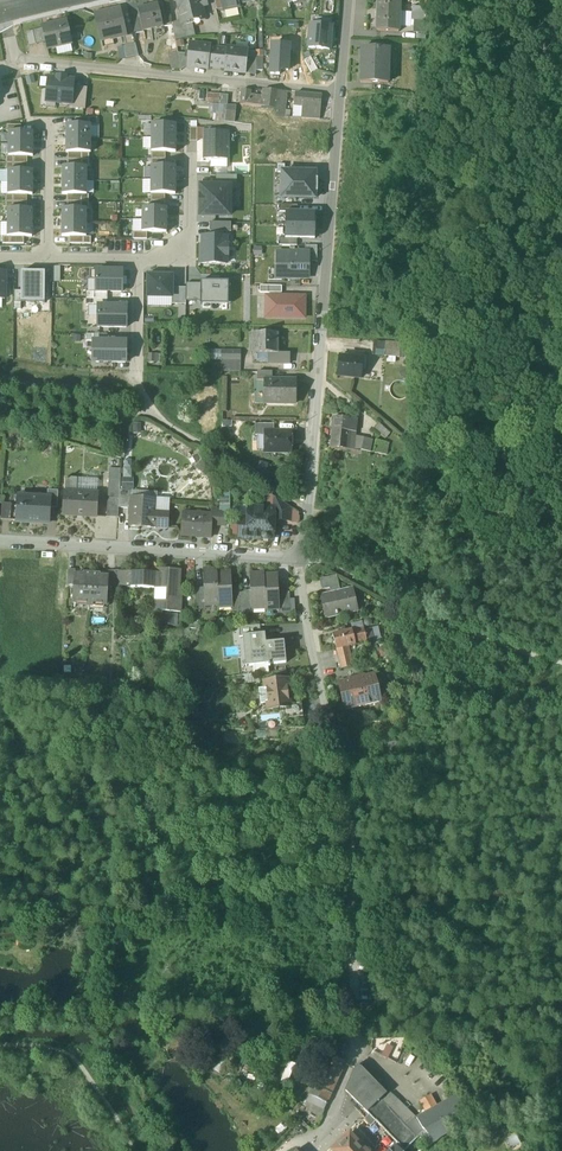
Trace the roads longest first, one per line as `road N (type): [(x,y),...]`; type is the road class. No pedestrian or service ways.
road 1 (residential): [(300,559),(351,850),(360,1034),(320,1136)]
road 2 (residential): [(340,94),(300,559)]
road 3 (residential): [(340,94),(14,59),(0,15)]
road 4 (residential): [(0,542),(300,559)]
road 5 (track): [(561,526),(475,509),(305,512)]
road 6 (residential): [(138,254),(189,254),(191,158)]
road 7 (residential): [(48,254),(48,124)]

